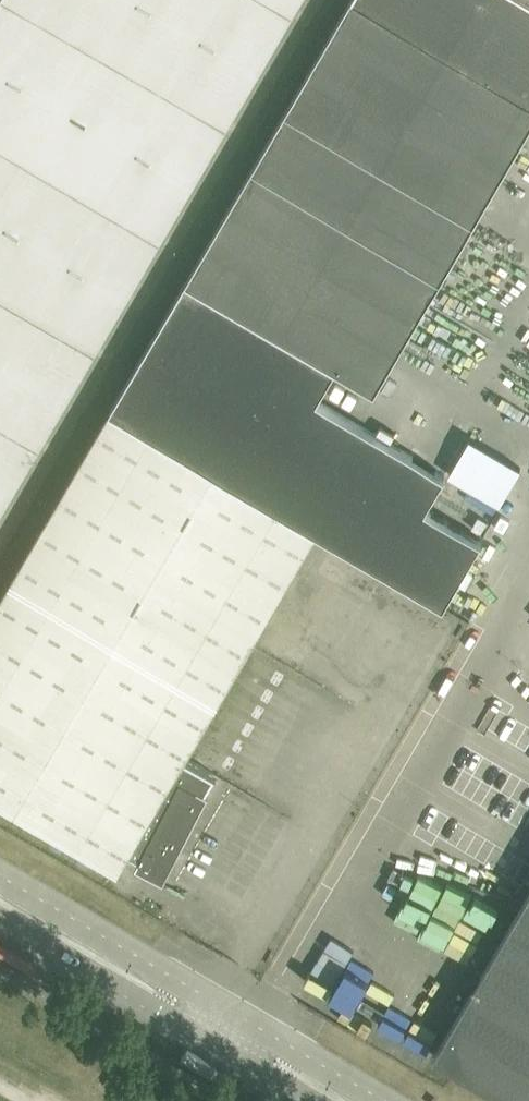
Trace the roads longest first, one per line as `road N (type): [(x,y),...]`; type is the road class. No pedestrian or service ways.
road 1 (unclassified): [(383,1100),(0,876)]
road 2 (unclassified): [(0,924),(301,1100)]

